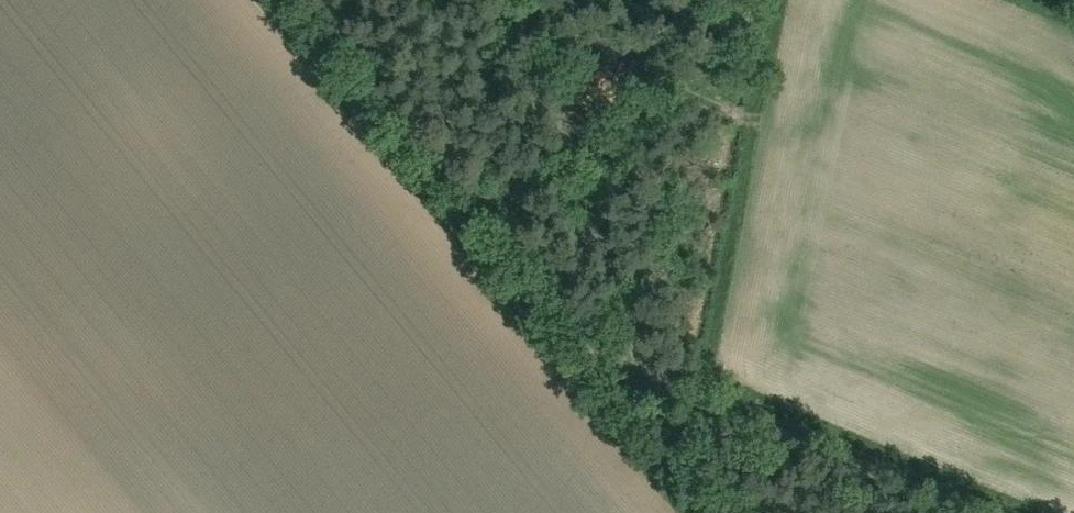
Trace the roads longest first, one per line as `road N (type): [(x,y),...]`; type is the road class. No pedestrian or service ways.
road 1 (track): [(972,512),(669,392),(500,0)]
road 2 (track): [(669,392),(652,485),(258,0)]

